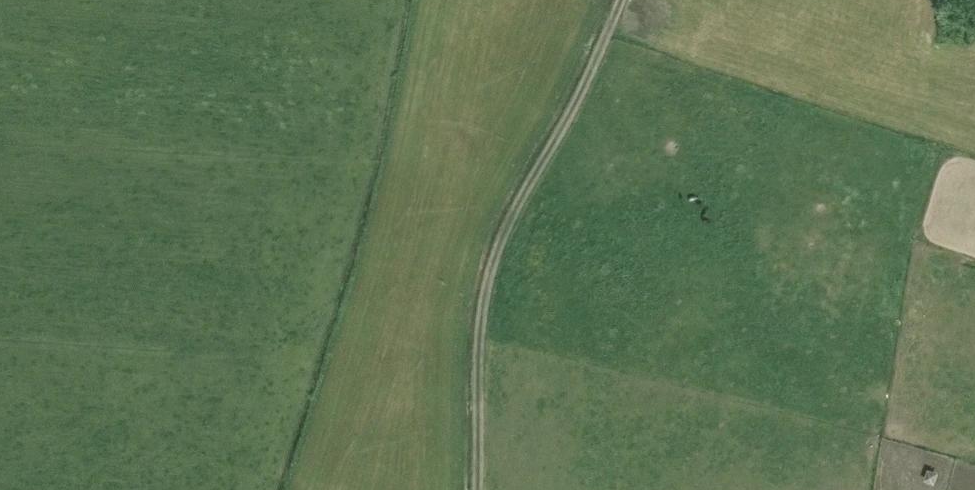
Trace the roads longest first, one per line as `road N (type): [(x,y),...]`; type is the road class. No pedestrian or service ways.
road 1 (track): [(477,489),(486,286),(508,225),(621,0)]

